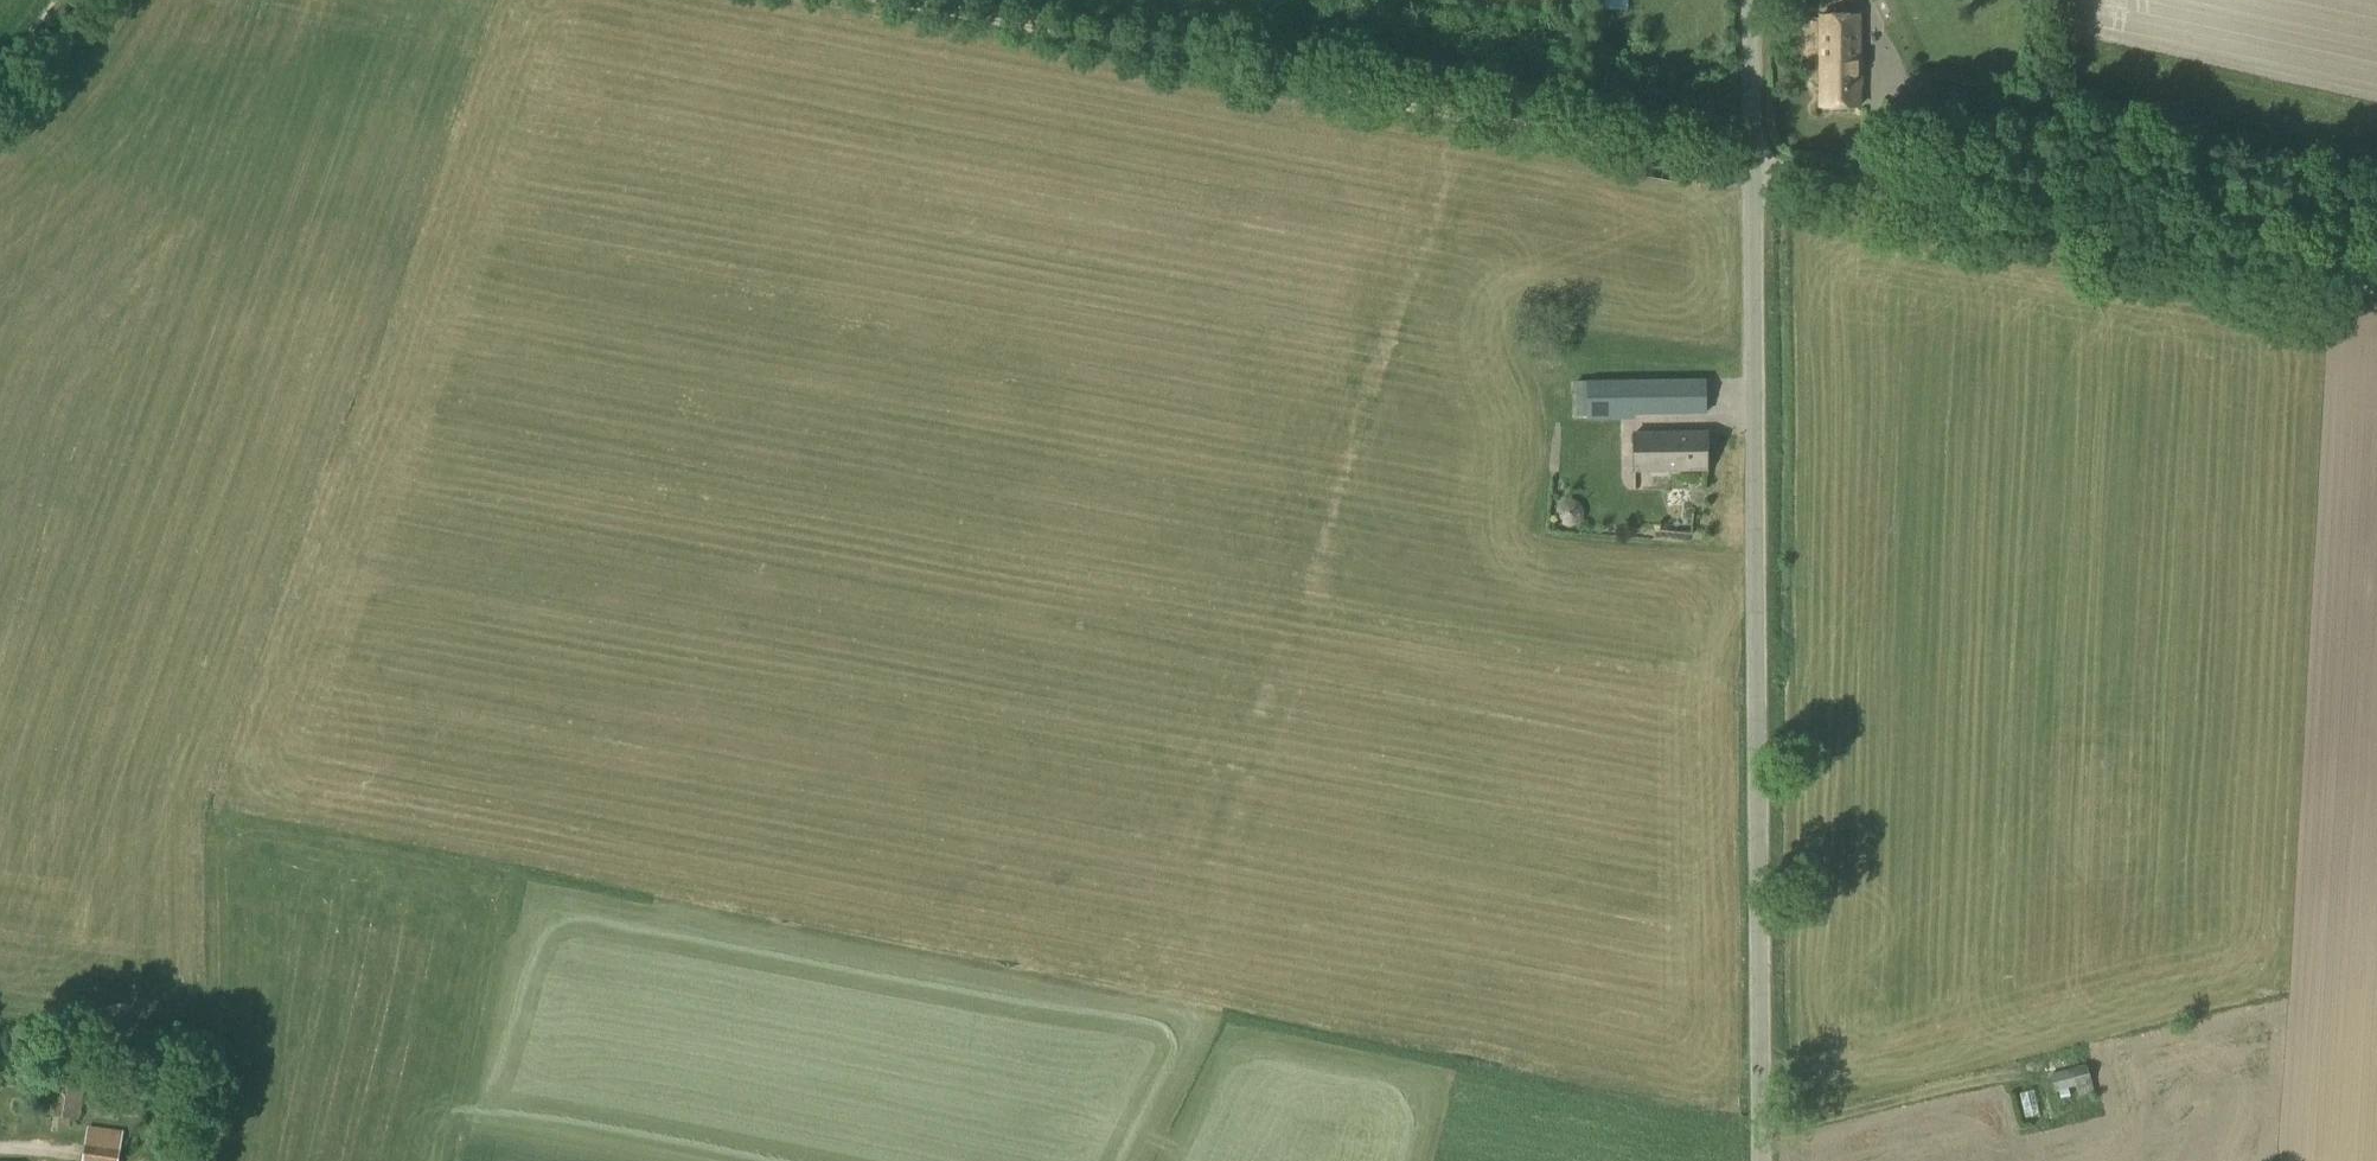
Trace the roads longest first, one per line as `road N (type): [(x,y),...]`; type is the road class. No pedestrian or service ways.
road 1 (unclassified): [(1763,1160),(1753,181)]
road 2 (track): [(884,0),(1753,181)]
road 3 (unclassified): [(2376,294),(1753,181)]
road 4 (unclassified): [(1753,181),(1752,0)]

